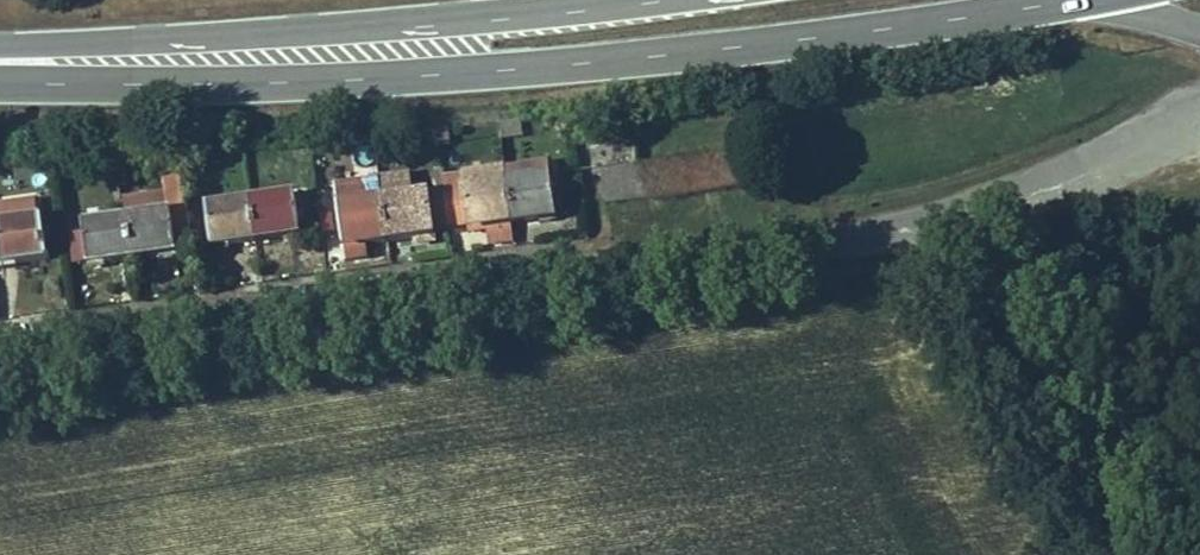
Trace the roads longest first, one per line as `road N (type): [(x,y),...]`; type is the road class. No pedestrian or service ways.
road 1 (unclassified): [(0,374),(656,272),(943,216),(1199,129)]
road 2 (primary): [(0,84),(420,70),(777,35),(1015,0)]
road 3 (primary): [(565,0),(359,26),(0,49)]
road 4 (unclassified): [(1199,28),(1080,0)]

